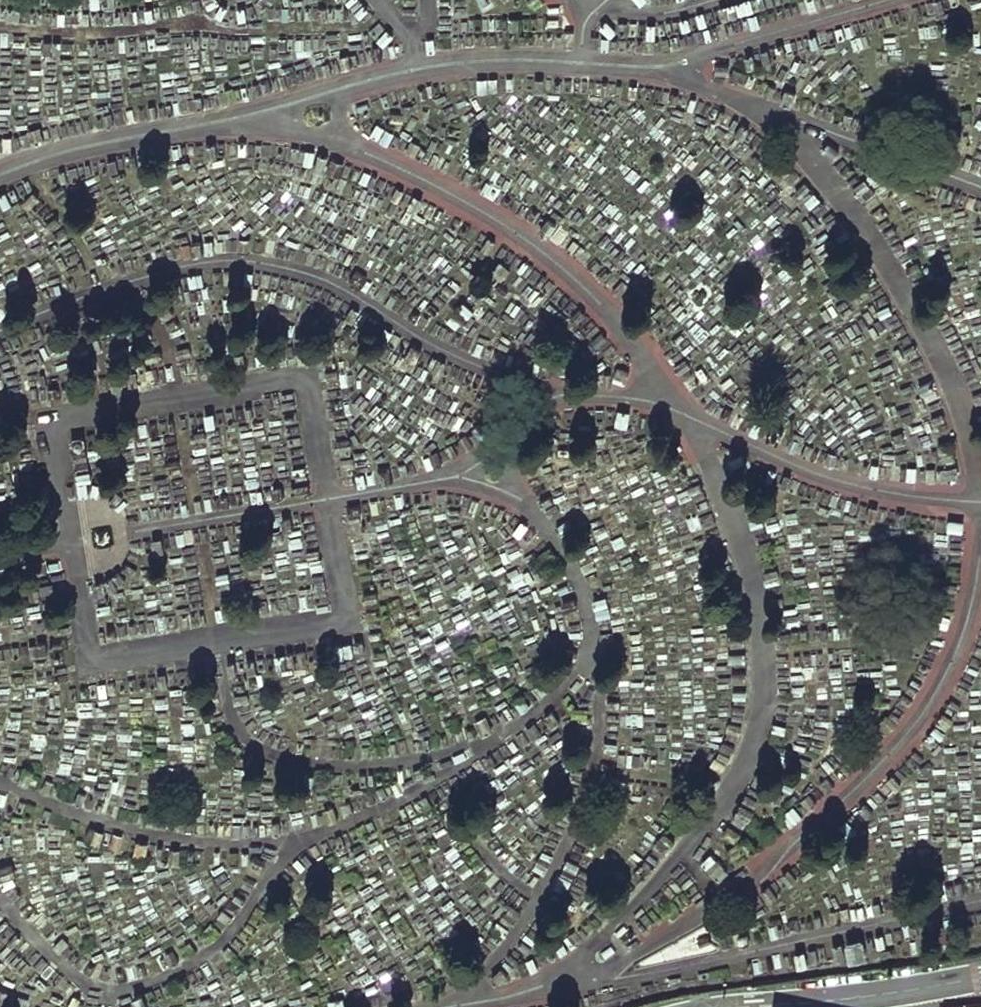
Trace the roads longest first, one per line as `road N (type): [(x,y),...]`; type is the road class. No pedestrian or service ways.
road 1 (tertiary): [(980,978),(772,1006)]

